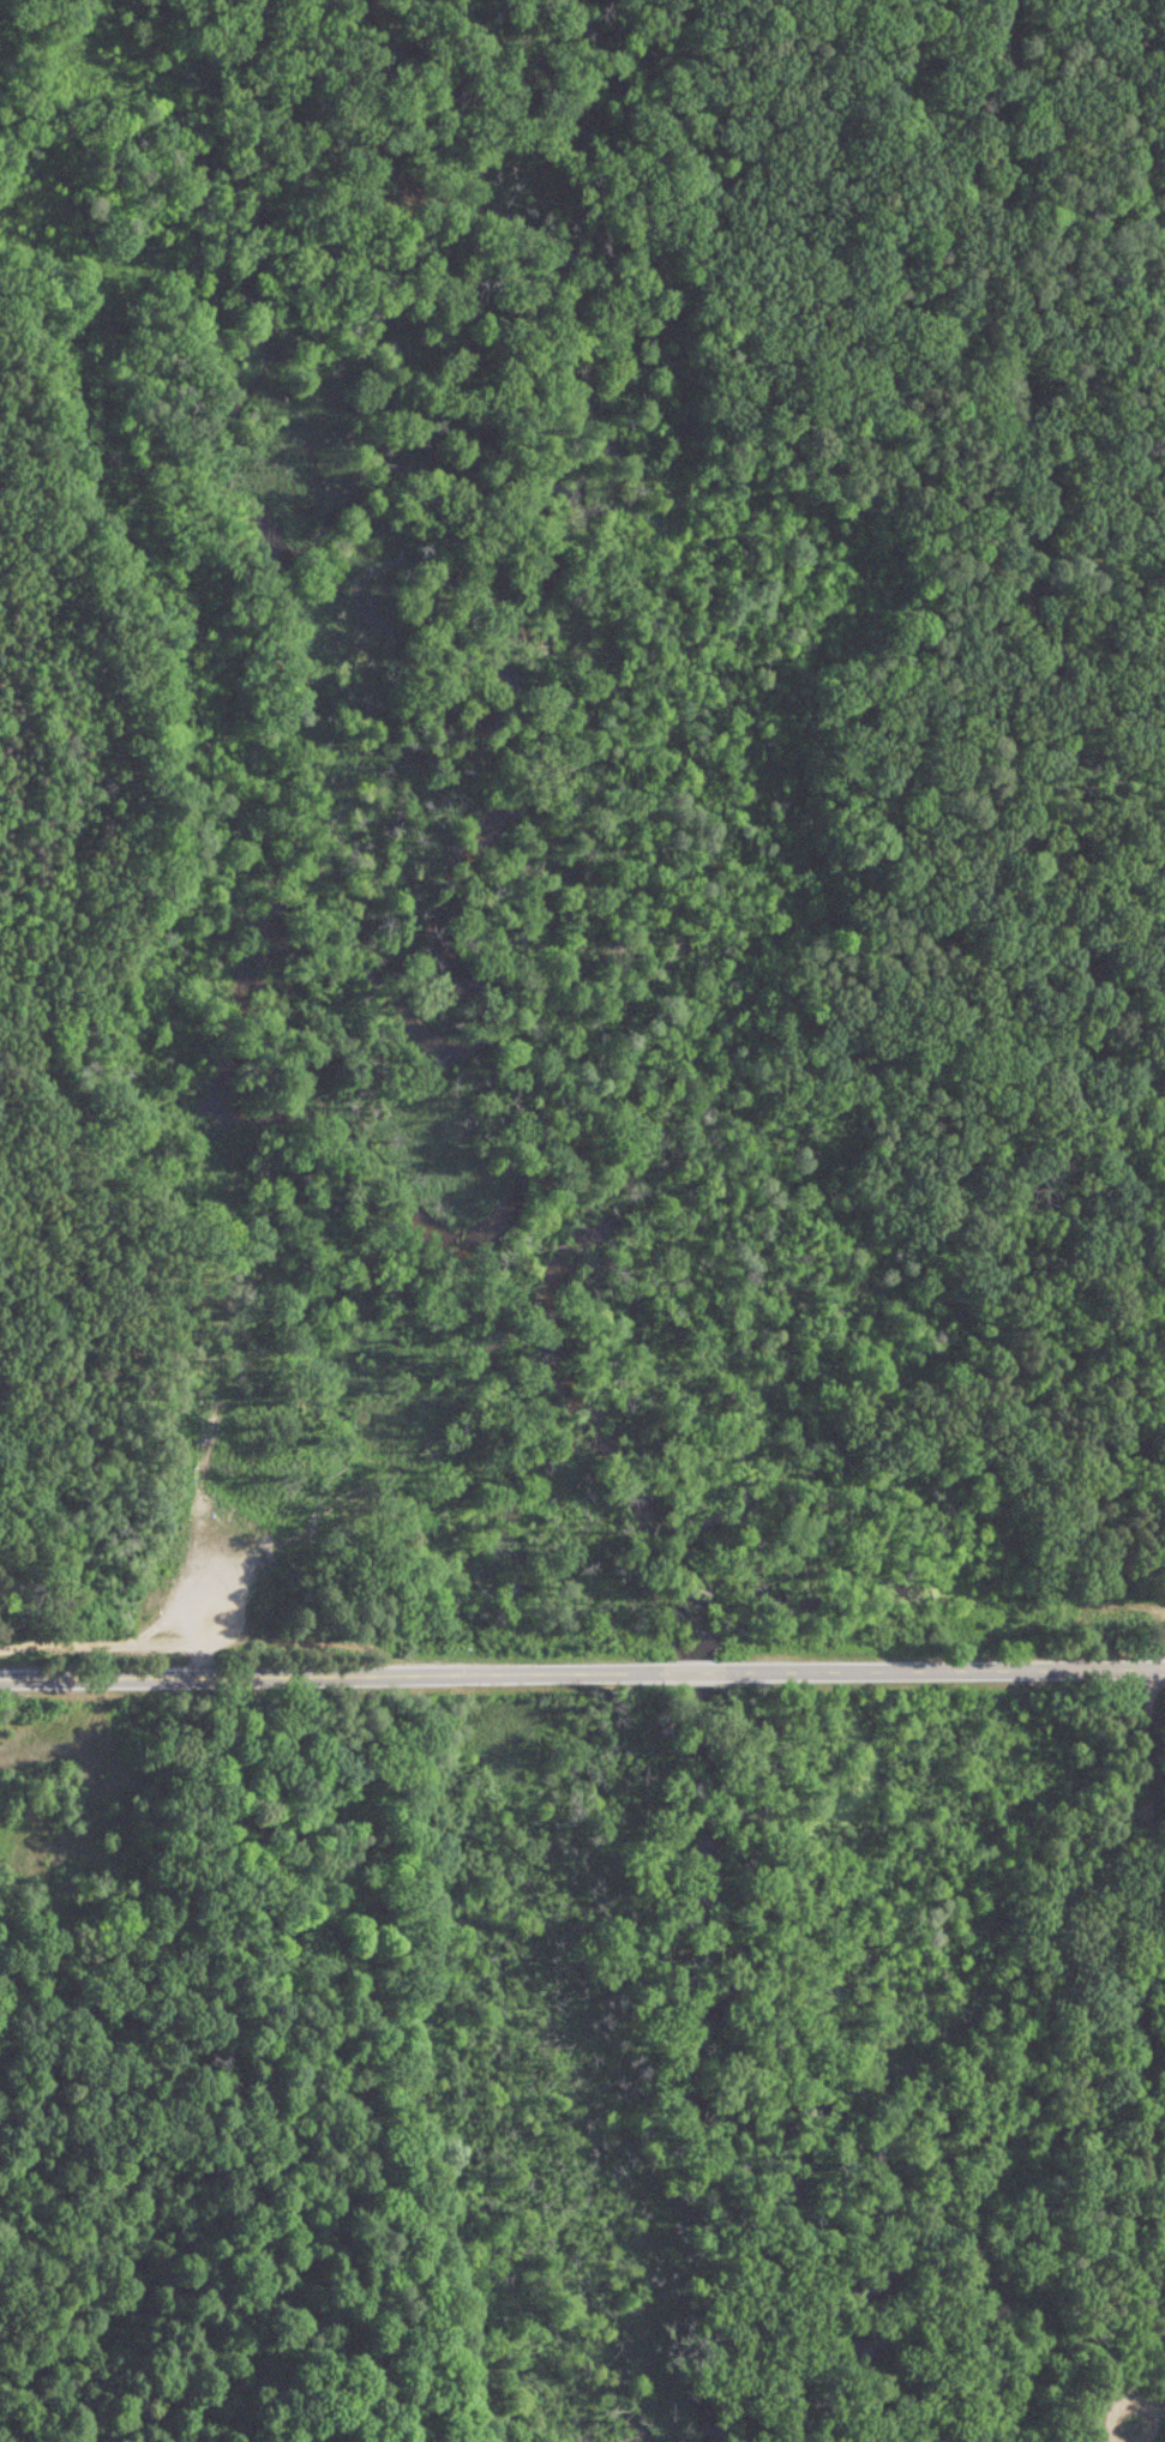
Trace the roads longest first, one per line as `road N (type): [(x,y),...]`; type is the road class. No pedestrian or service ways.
road 1 (track): [(968,0),(936,98),(963,223),(1009,539),(1015,739),(1059,907),(1164,1093)]
road 2 (tertiary): [(0,1676),(641,1666)]
road 3 (tertiary): [(743,1665),(1164,1660)]

